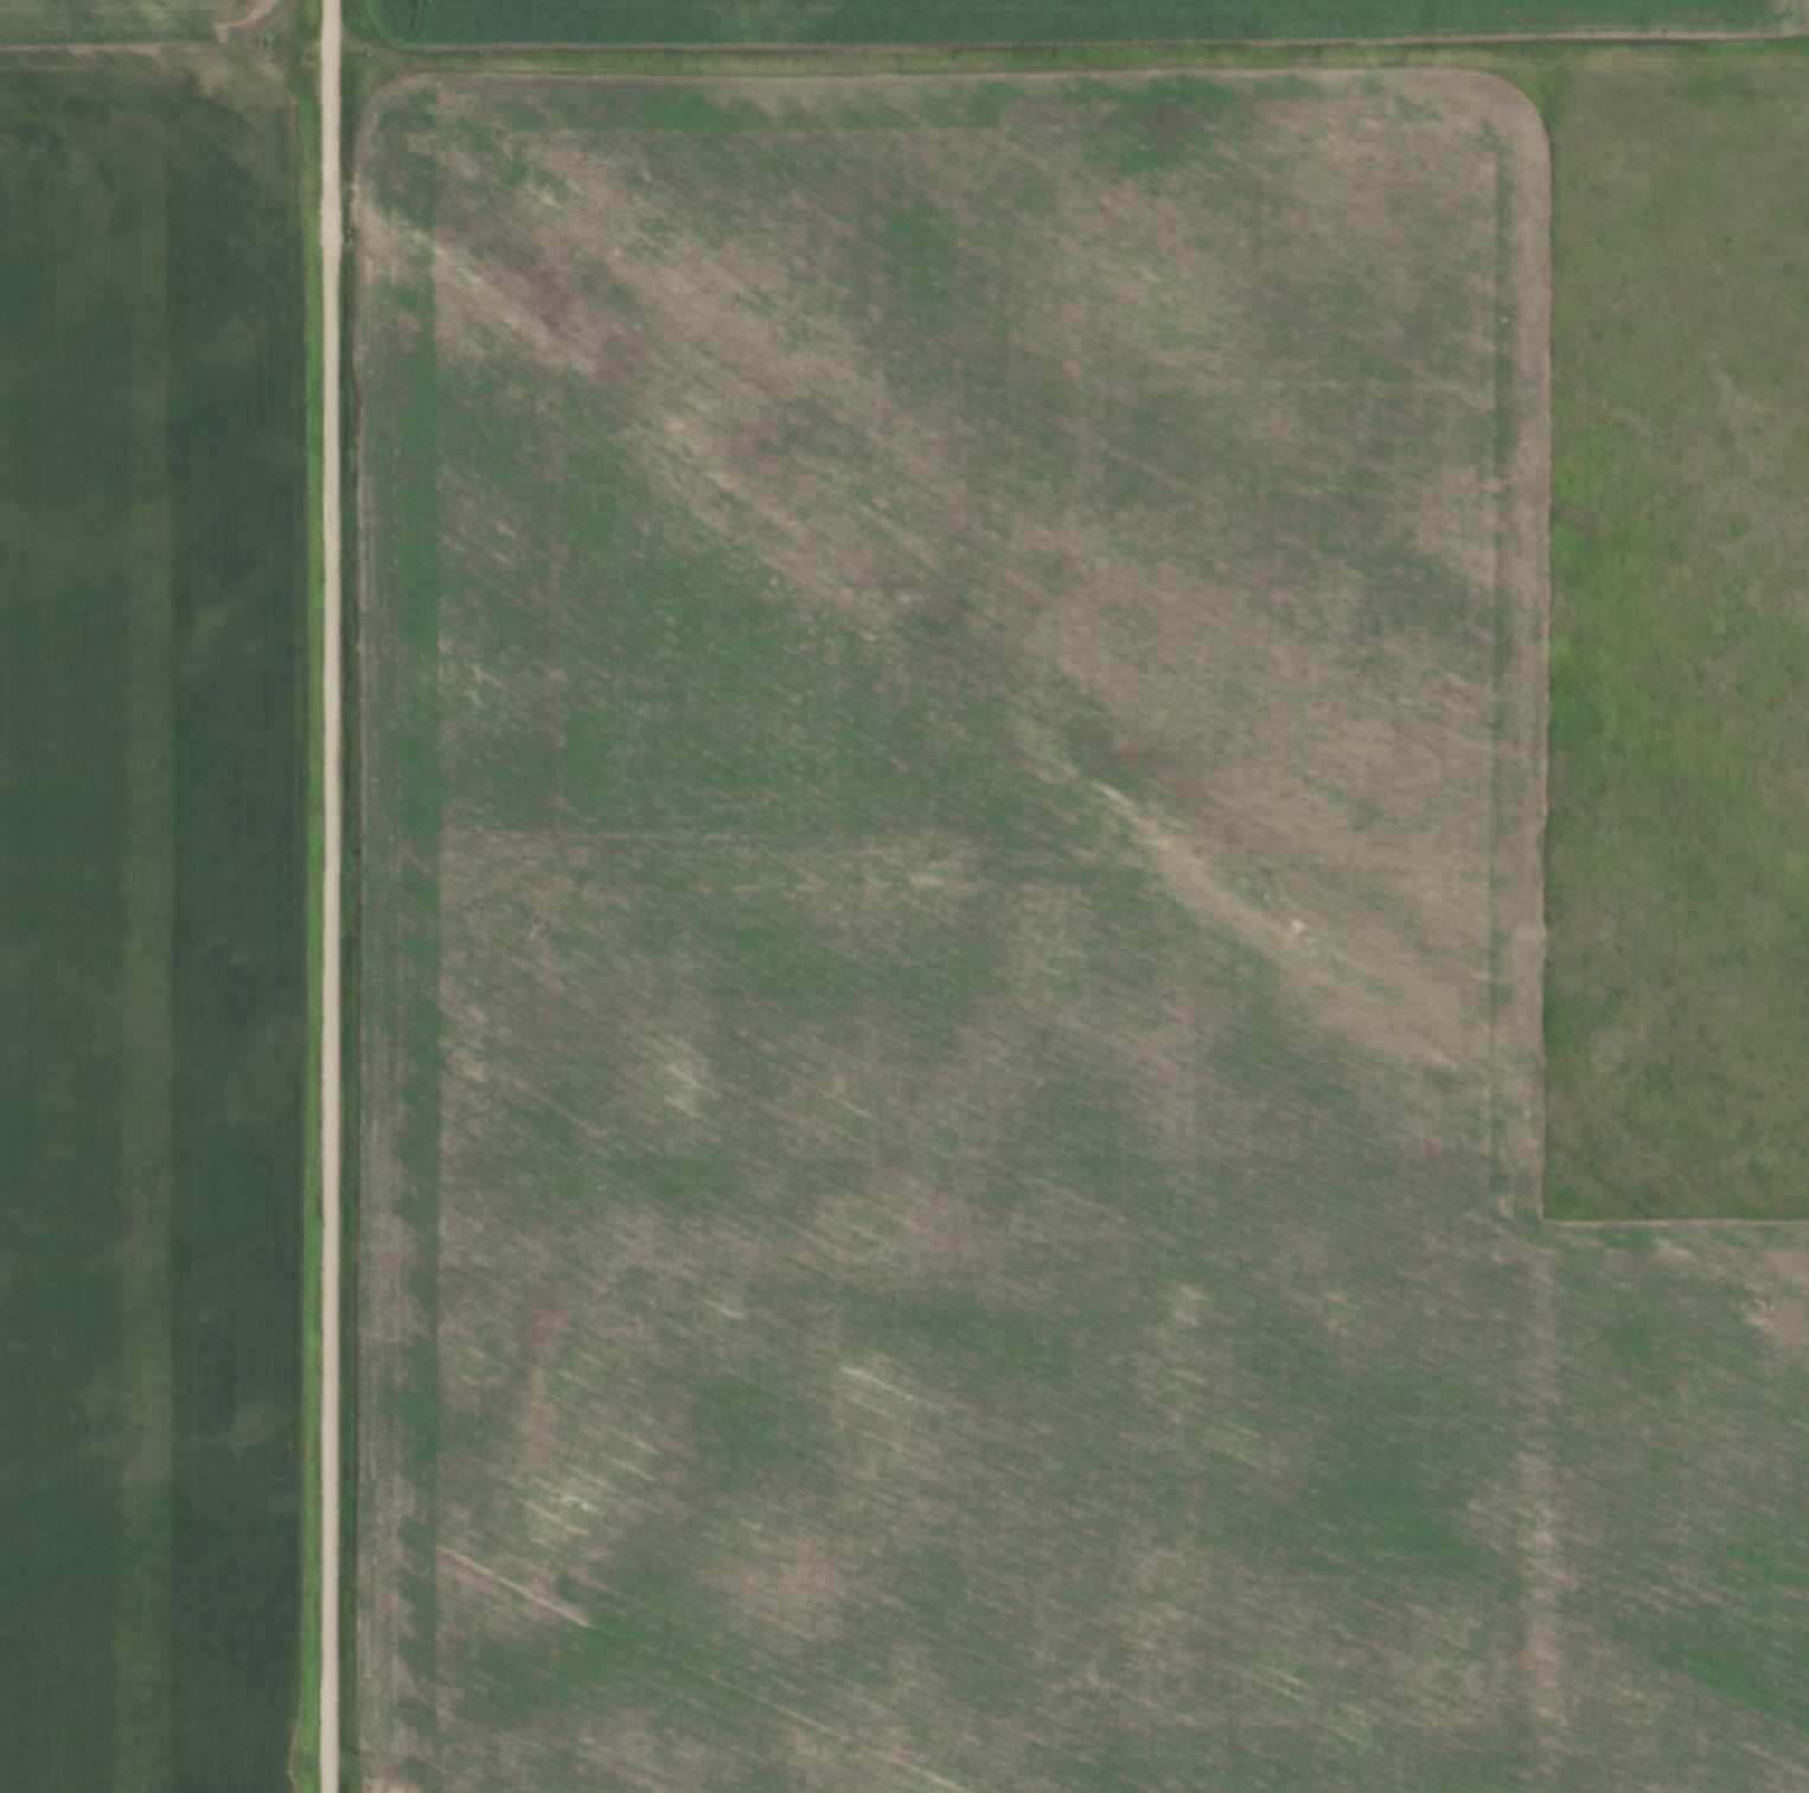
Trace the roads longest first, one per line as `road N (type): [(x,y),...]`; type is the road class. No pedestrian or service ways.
road 1 (residential): [(332,1792),(335,0)]

